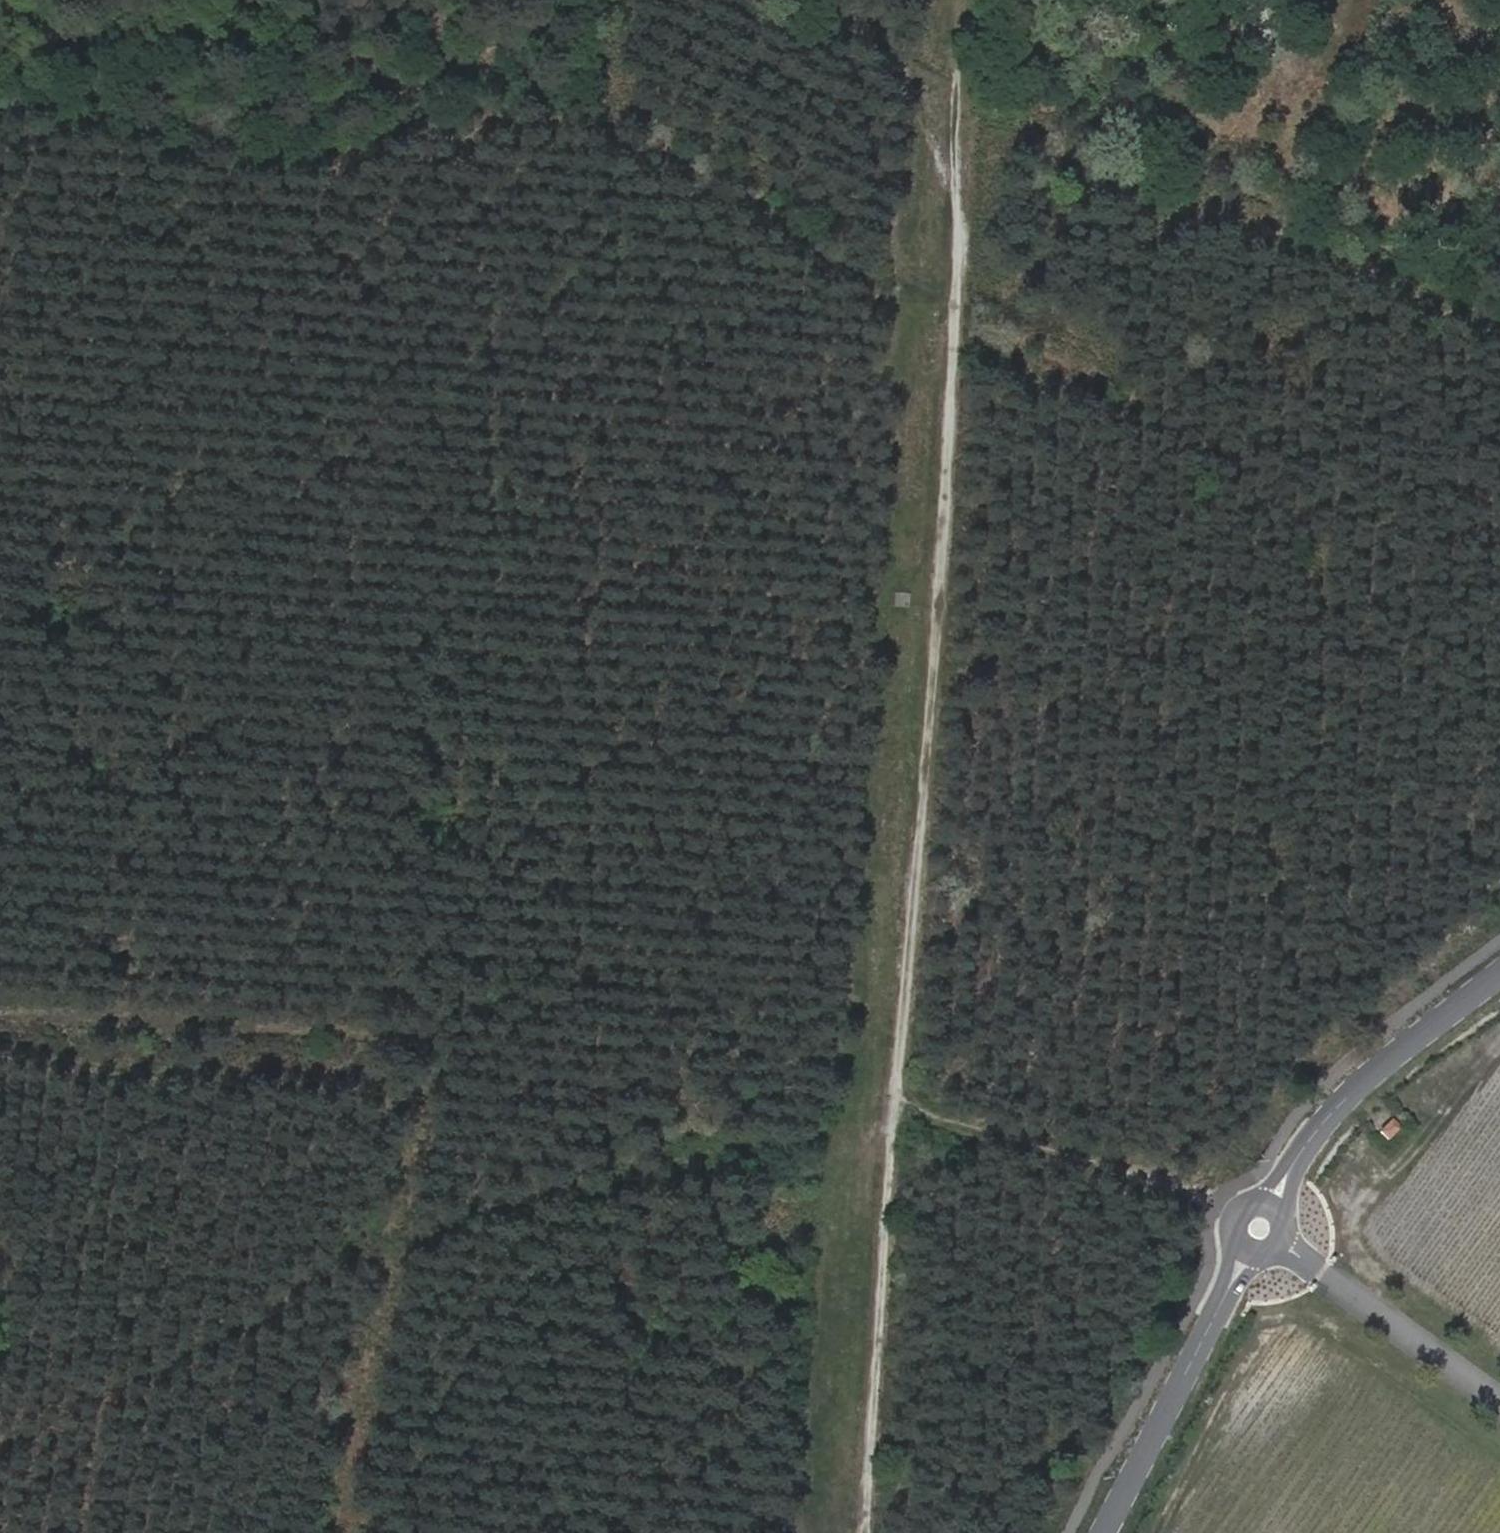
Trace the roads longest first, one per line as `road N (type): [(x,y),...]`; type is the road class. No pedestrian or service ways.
road 1 (track): [(962,0),(940,600),(865,1532)]
road 2 (tertiary): [(1499,978),(1352,1093),(1295,1171),(1104,1532)]
road 3 (track): [(1499,1064),(1469,1081),(1318,1261)]

